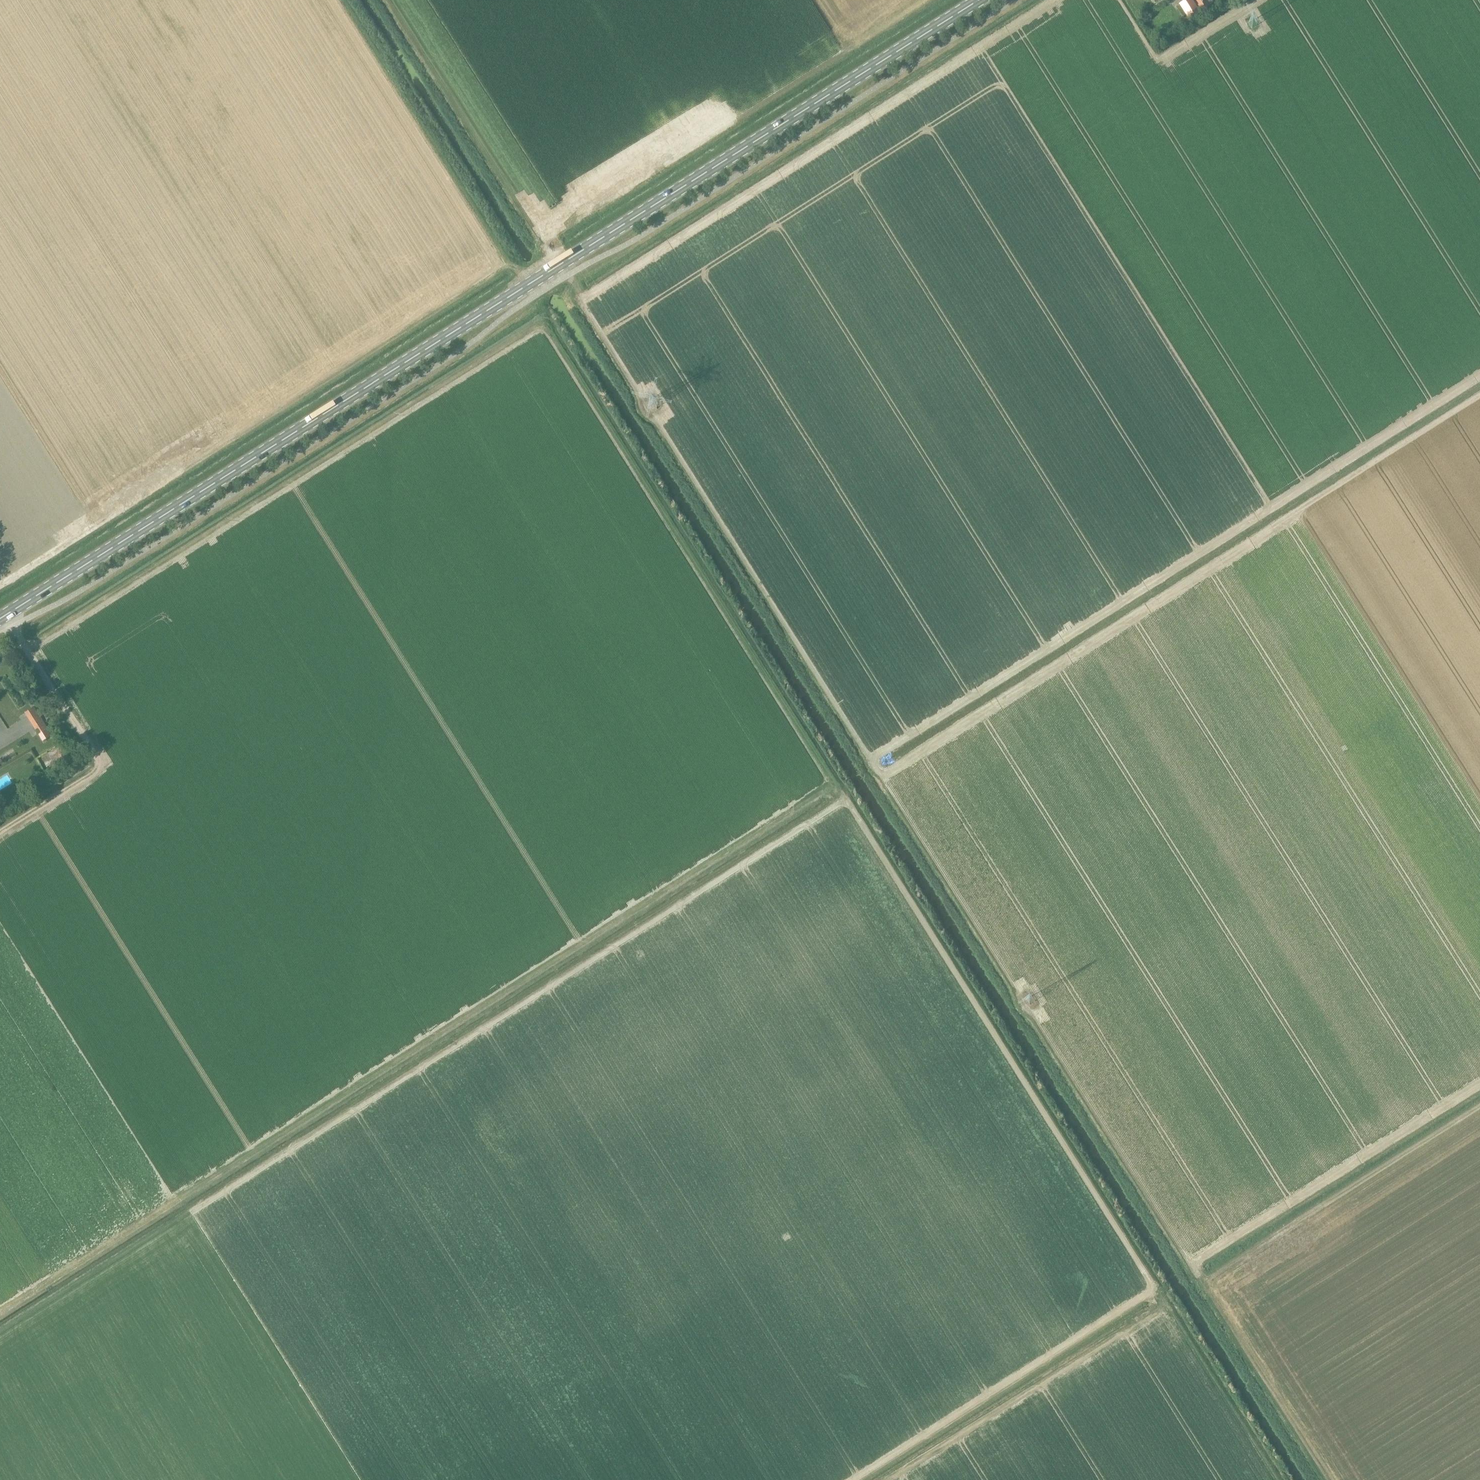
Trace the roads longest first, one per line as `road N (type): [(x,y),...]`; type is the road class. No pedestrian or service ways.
road 1 (secondary): [(0,618),(978,0)]

